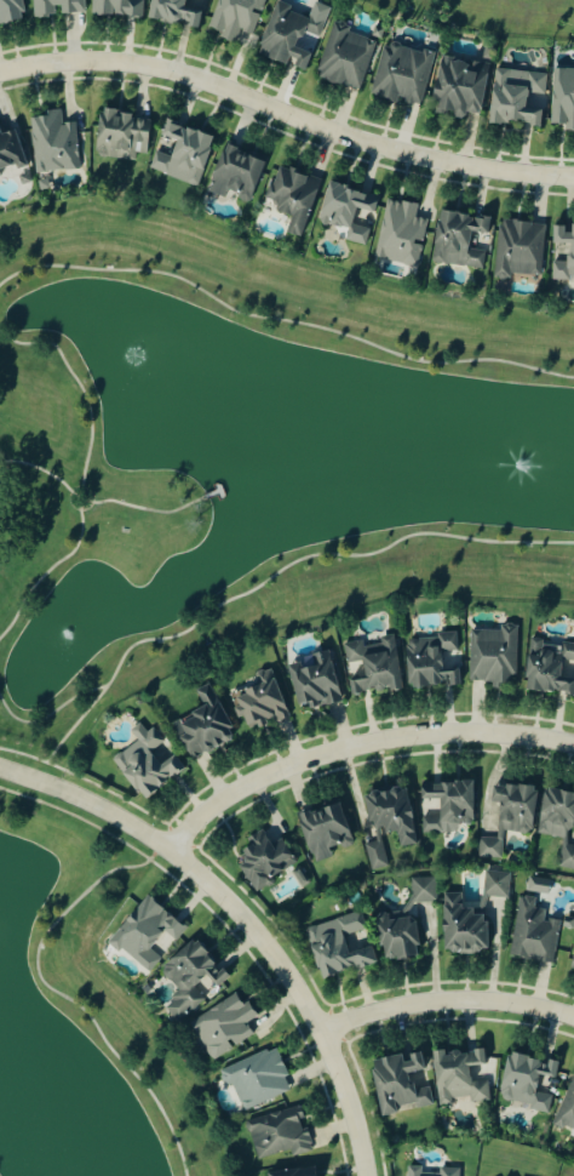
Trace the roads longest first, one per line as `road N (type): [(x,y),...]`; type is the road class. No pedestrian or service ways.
road 1 (residential): [(573,176),(435,160),(344,136),(196,76),(133,63),(79,61),(0,73)]
road 2 (residential): [(0,767),(110,811),(230,900),(326,1032),(370,1175)]
road 3 (residential): [(573,743),(492,731),(349,747),(229,795),(174,852)]
road 4 (residential): [(326,1032),(358,1016),(444,1000),(573,1016)]

